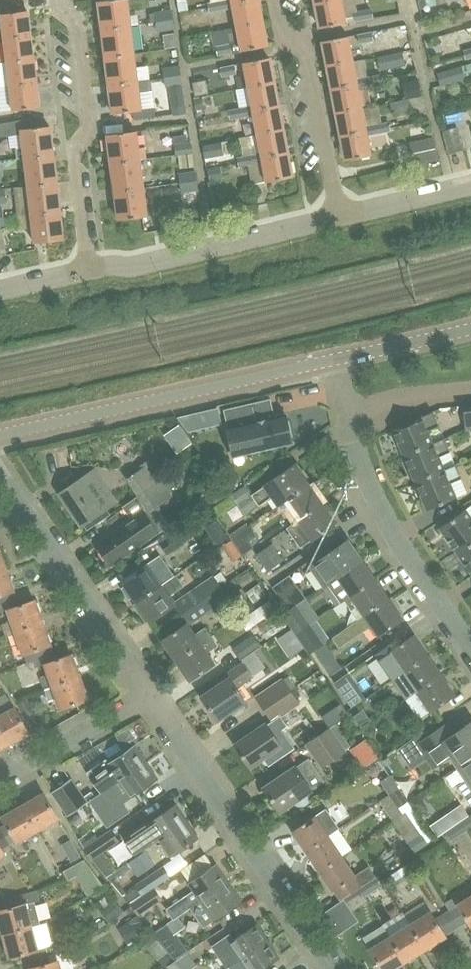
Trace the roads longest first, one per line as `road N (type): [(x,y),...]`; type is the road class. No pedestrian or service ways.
road 1 (tertiary): [(335,359),(0,435)]
road 2 (residential): [(331,968),(149,697)]
road 3 (residential): [(87,270),(72,151),(89,130),(75,21),(54,0)]
road 4 (residential): [(470,651),(381,511),(348,408)]
road 5 (residential): [(149,697),(0,472)]
road 6 (residential): [(87,270),(339,217)]
road 7 (residential): [(275,0),(281,33),(306,49),(339,217)]
road 8 (residential): [(0,780),(149,697)]
road 9 (tertiary): [(470,328),(335,359)]
road 10 (residential): [(339,217),(470,184)]
road 11 (residential): [(348,408),(470,391)]

